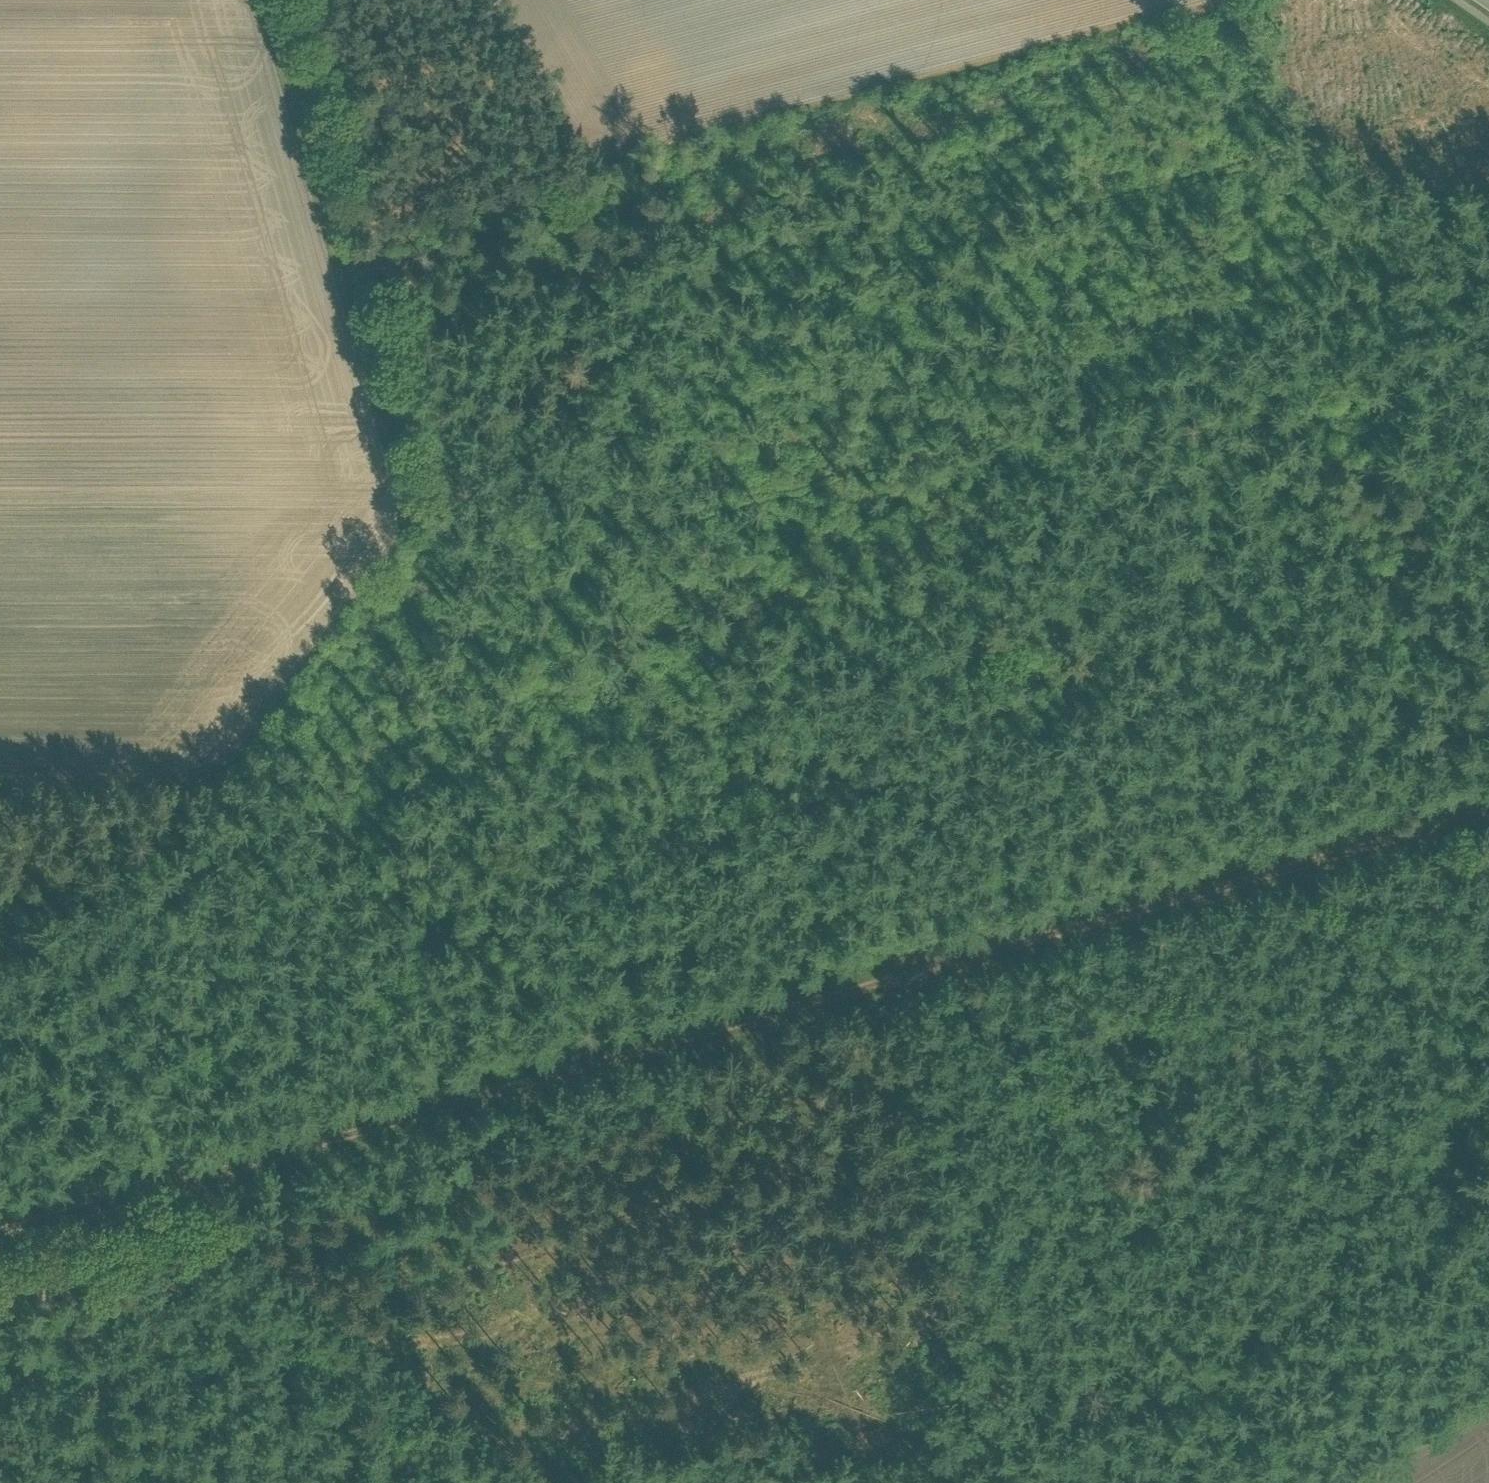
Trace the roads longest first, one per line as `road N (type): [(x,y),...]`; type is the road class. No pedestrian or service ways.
road 1 (track): [(1488,812),(0,1233)]

